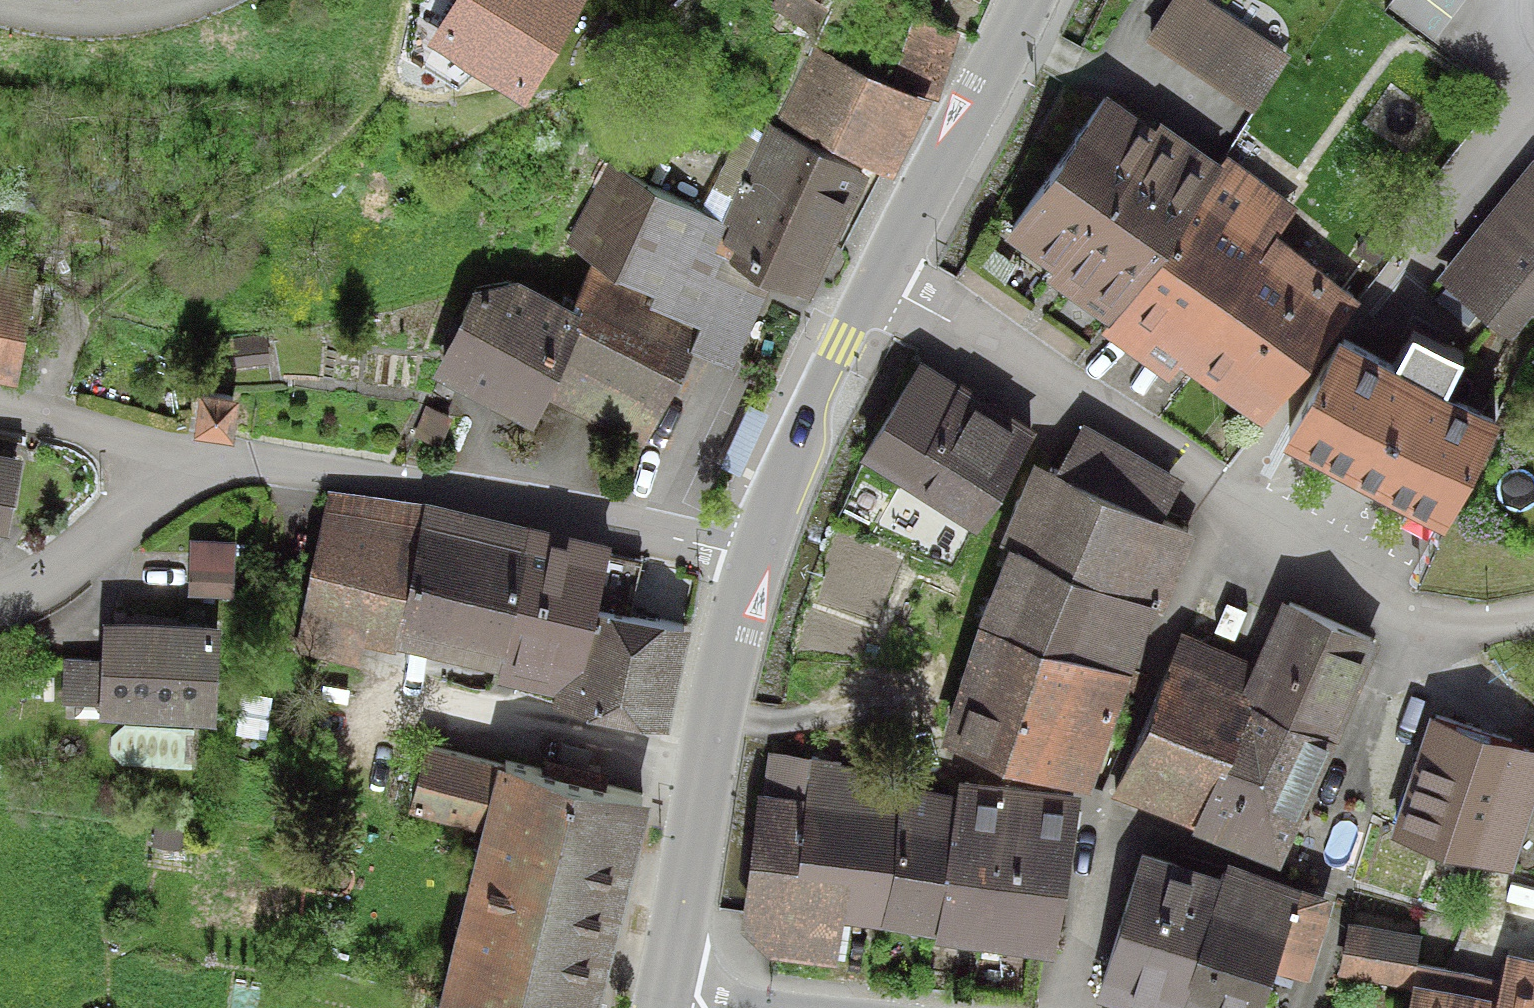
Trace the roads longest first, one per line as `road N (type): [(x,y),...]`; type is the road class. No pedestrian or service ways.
road 1 (residential): [(880,281),(1407,607),(1499,625),(1533,615)]
road 2 (residential): [(754,557),(199,446)]
road 3 (tertiary): [(663,1007),(754,557)]
road 4 (tertiary): [(880,281),(1028,0)]
road 5 (tertiary): [(754,557),(802,428),(880,281)]
road 6 (residential): [(199,446),(122,532),(0,603)]
road 7 (residential): [(199,446),(0,407)]
road 8 (residential): [(178,0),(134,14),(0,11)]
road 9 (residential): [(1456,183),(1533,85)]

